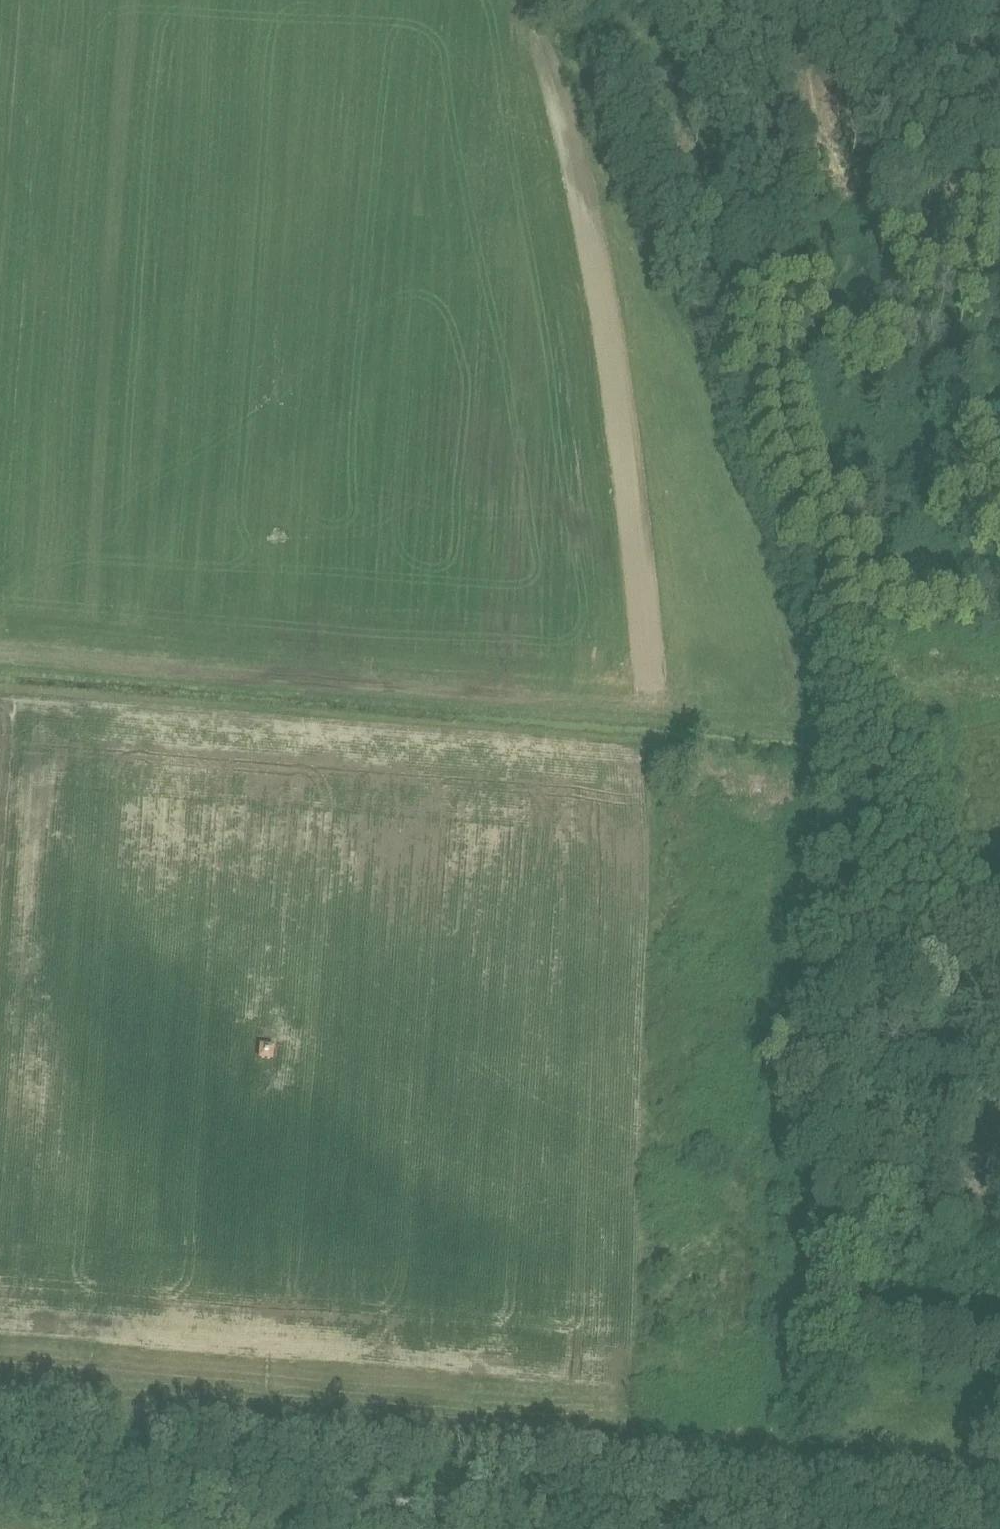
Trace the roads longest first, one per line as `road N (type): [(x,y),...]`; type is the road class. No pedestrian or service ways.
road 1 (track): [(699,1528),(0,1468)]

